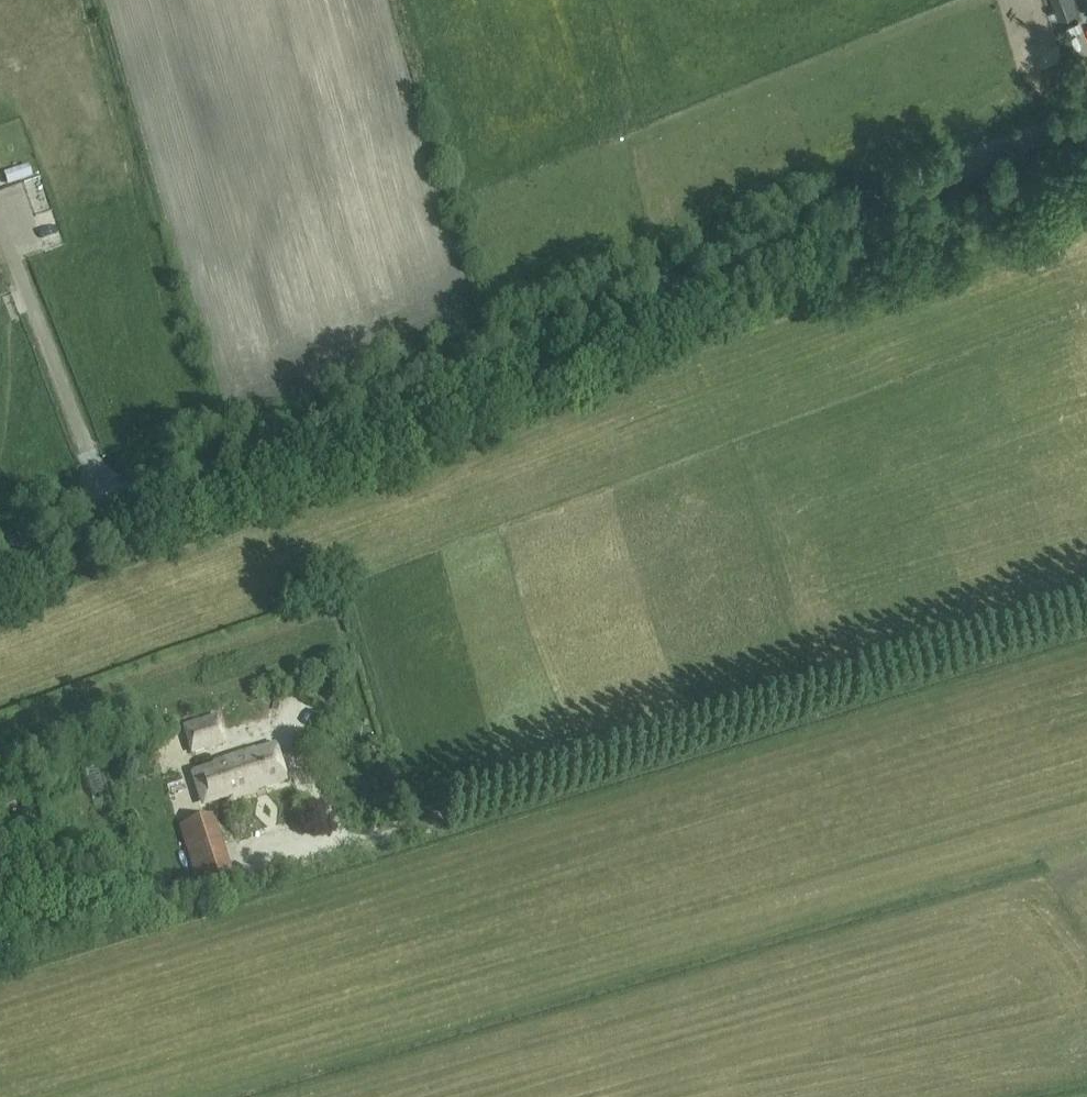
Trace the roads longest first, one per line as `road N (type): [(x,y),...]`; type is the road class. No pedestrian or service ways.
road 1 (tertiary): [(0,548),(1086,114)]

